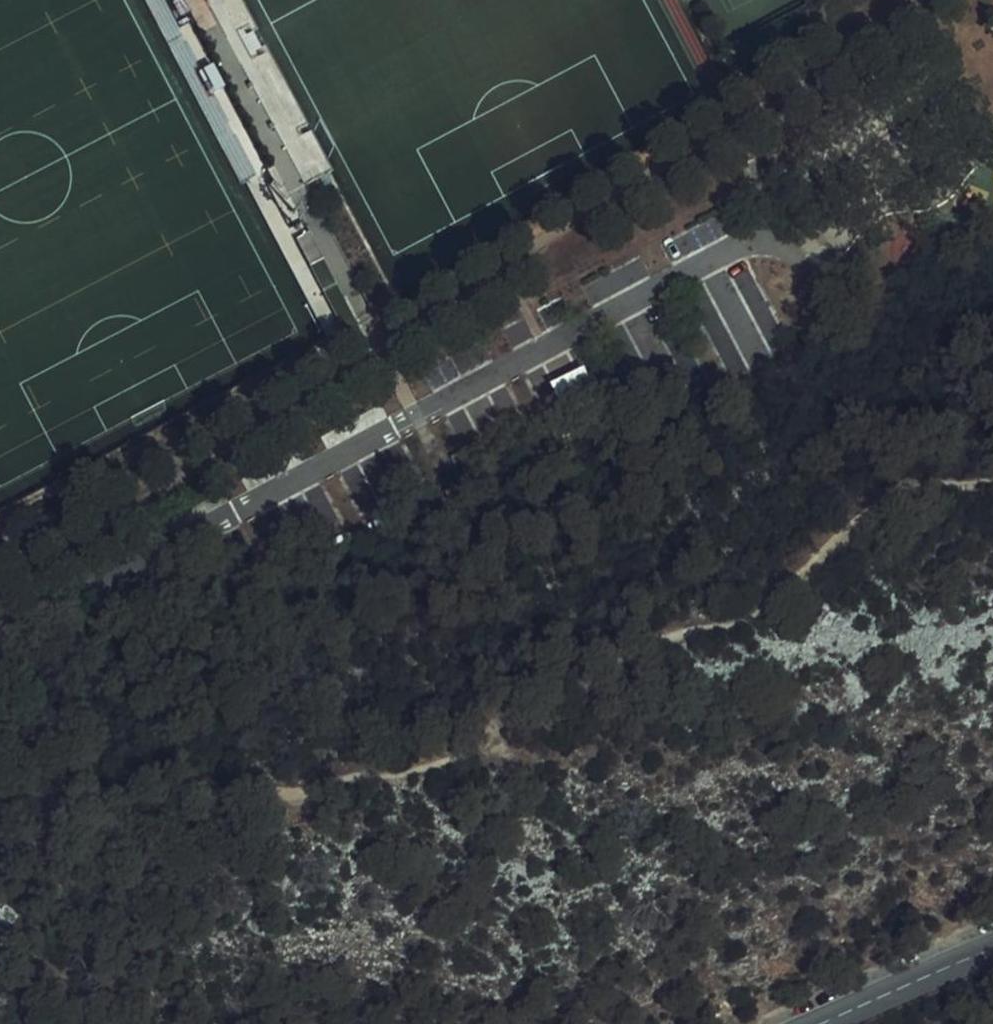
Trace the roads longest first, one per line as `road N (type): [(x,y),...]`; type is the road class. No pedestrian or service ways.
road 1 (tertiary): [(992,952),(824,1023)]

